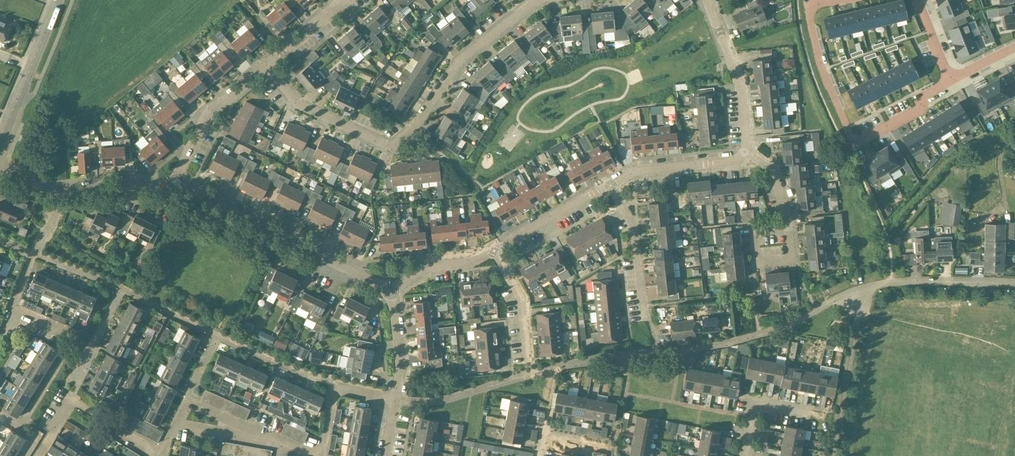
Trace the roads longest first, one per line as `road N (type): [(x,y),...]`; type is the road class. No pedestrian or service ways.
road 1 (residential): [(268,65),(296,100),(382,144),(401,141),(462,63),(538,0)]
road 2 (residential): [(176,181),(389,291)]
road 3 (residential): [(64,340),(11,313),(58,194)]
road 4 (residential): [(394,402),(334,389),(316,454),(280,443)]
road 5 (residential): [(1014,284),(932,280),(873,288),(855,303)]
road 6 (residential): [(835,0),(814,7),(810,22),(847,130),(858,133)]
road 7 (residential): [(744,149),(742,94),(706,0)]
road 8 (tertiary): [(0,142),(58,0)]
road 9 (residential): [(176,181),(215,109),(268,65)]
road 10 (residential): [(645,319),(636,231),(611,184)]
road 11 (residential): [(755,237),(794,233),(767,163),(744,149)]
road 12 (residential): [(280,443),(177,424),(155,453)]
road 13 (residential): [(611,184),(735,161),(744,149)]
road 14 (residential): [(495,249),(611,184)]

